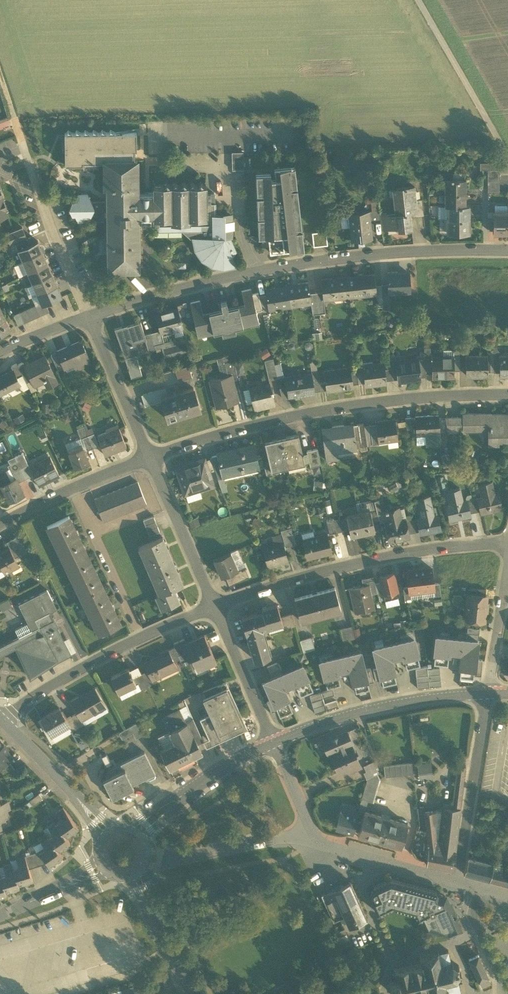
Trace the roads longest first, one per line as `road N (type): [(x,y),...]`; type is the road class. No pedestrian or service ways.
road 1 (residential): [(87,317),(255,270),(507,247)]
road 2 (residential): [(148,457),(323,410),(507,393)]
road 3 (residential): [(507,542),(352,565),(215,606)]
road 4 (residential): [(87,317),(0,71)]
road 5 (residential): [(215,606),(0,716)]
road 6 (residential): [(273,743),(370,709),(488,693)]
road 7 (residential): [(488,693),(457,882)]
road 8 (track): [(419,0),(507,156)]
road 9 (residential): [(215,606),(148,457)]
road 10 (residential): [(0,525),(148,457)]
road 11 (tertiary): [(111,835),(0,716)]
road 12 (residential): [(148,457),(87,317)]
road 13 (residential): [(273,743),(215,606)]
road 14 (residential): [(457,882),(315,841)]
road 15 (residential): [(315,841),(286,836),(171,858)]
road 16 (tertiary): [(191,993),(135,874)]
road 17 (residential): [(507,572),(488,693)]

